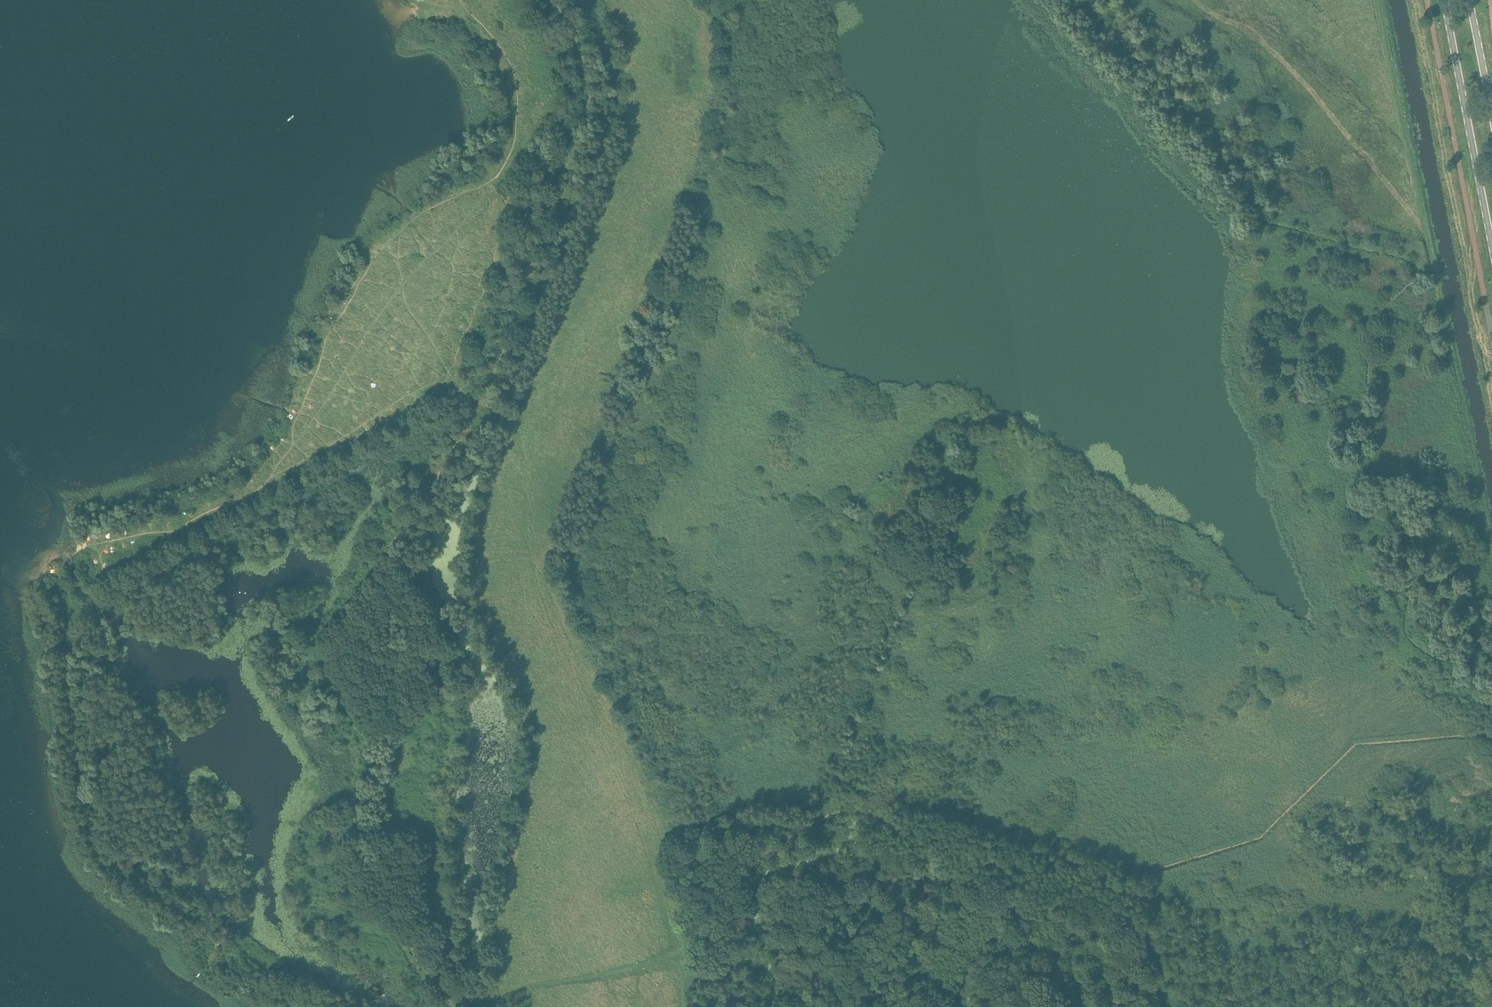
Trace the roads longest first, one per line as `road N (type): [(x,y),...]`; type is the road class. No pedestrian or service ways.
road 1 (tertiary): [(1444,0),(1491,245)]

